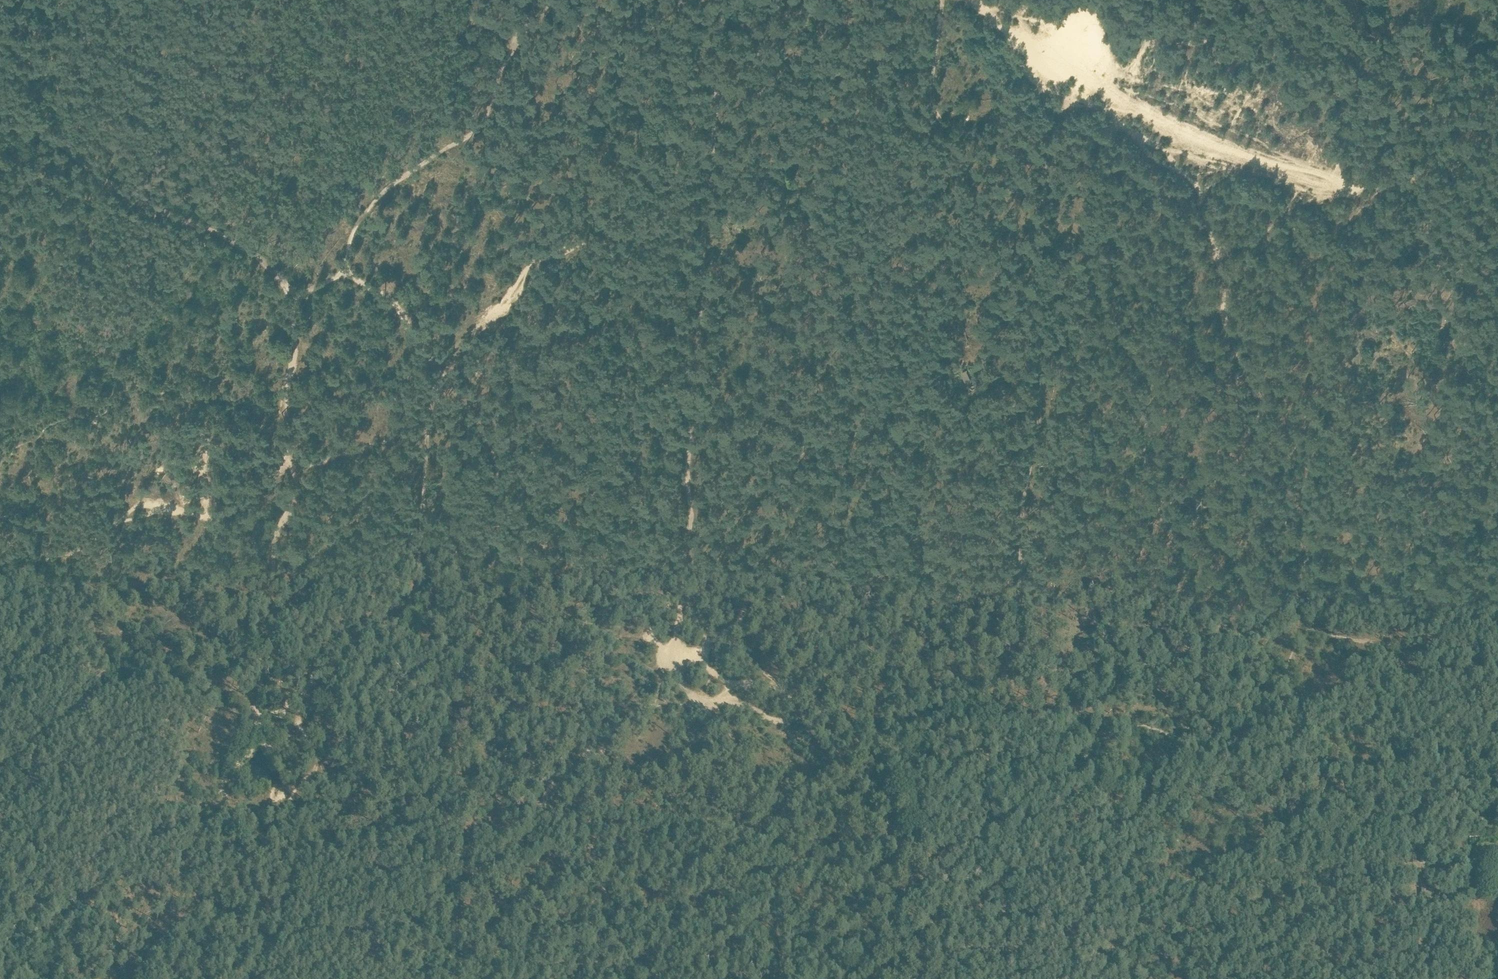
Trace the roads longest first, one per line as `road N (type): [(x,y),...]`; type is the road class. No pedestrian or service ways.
road 1 (track): [(1497,583),(1471,515),(1415,523),(1295,502),(1273,387),(1219,292),(1211,141),(1178,129),(984,0)]

